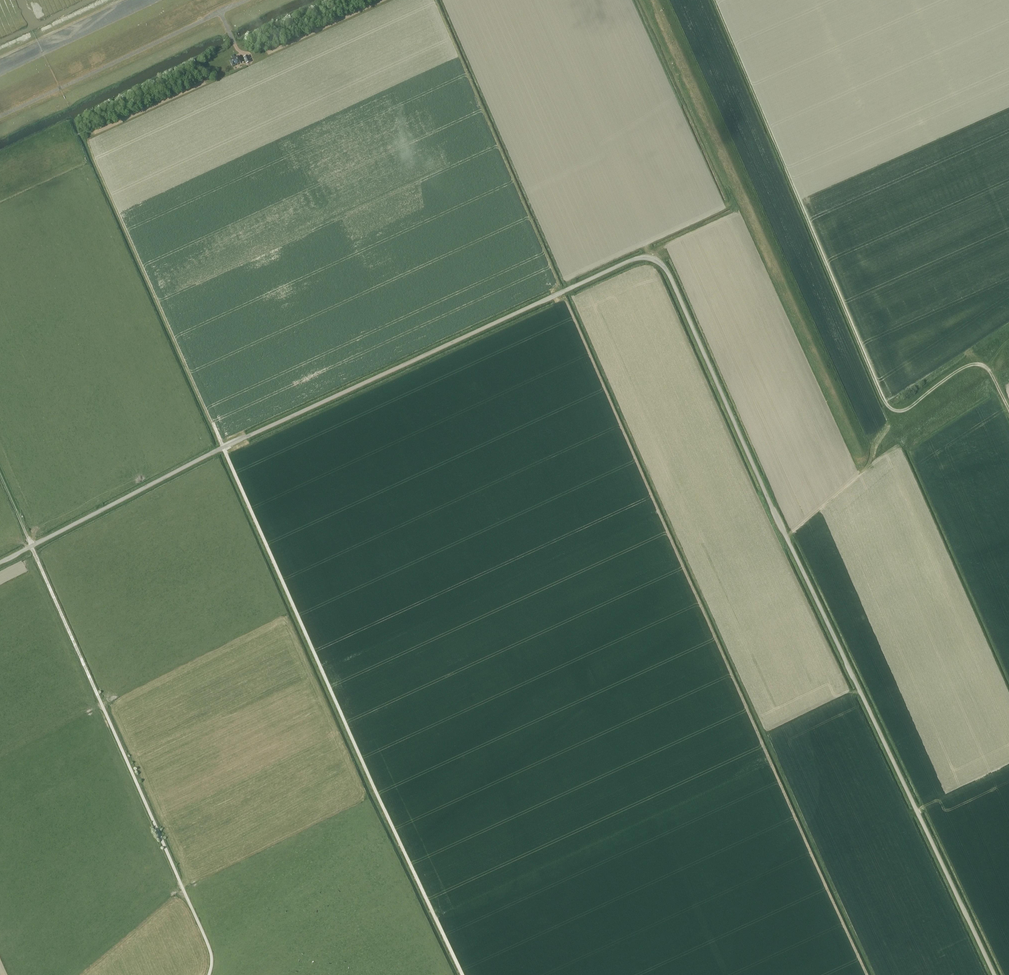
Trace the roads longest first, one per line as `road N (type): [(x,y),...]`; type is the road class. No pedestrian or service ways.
road 1 (unclassified): [(0,563),(223,448),(650,258),(668,272),(994,974)]
road 2 (track): [(0,74),(155,0)]

